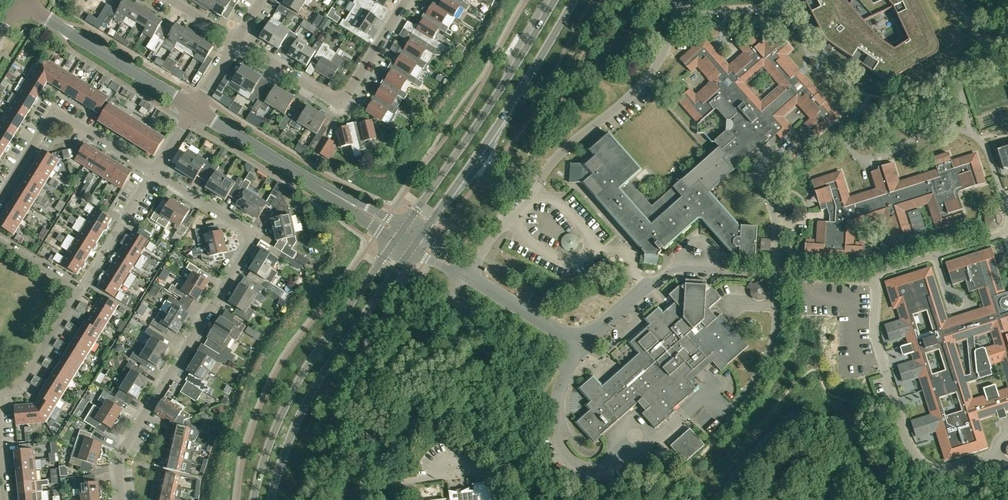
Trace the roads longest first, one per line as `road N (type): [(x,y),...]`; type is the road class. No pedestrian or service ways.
road 1 (residential): [(122,499),(119,461),(253,243),(250,232),(153,174)]
road 2 (secondary): [(401,234),(305,369),(274,432),(255,499)]
road 3 (secondary): [(273,499),(309,398),(417,245)]
road 4 (secondary): [(417,245),(574,0)]
road 5 (secondary): [(554,0),(401,234)]
road 6 (unclassified): [(366,499),(352,400),(468,274)]
road 7 (residential): [(236,41),(344,101),(410,0)]
road 8 (unclassified): [(401,234),(194,111)]
road 9 (residential): [(0,390),(21,388),(80,292),(0,242)]
road 10 (residential): [(0,201),(57,119),(153,174)]
road 11 (unclassified): [(194,111),(22,1)]
road 12 (unclassified): [(582,346),(468,274)]
road 13 (residential): [(582,346),(674,268)]

